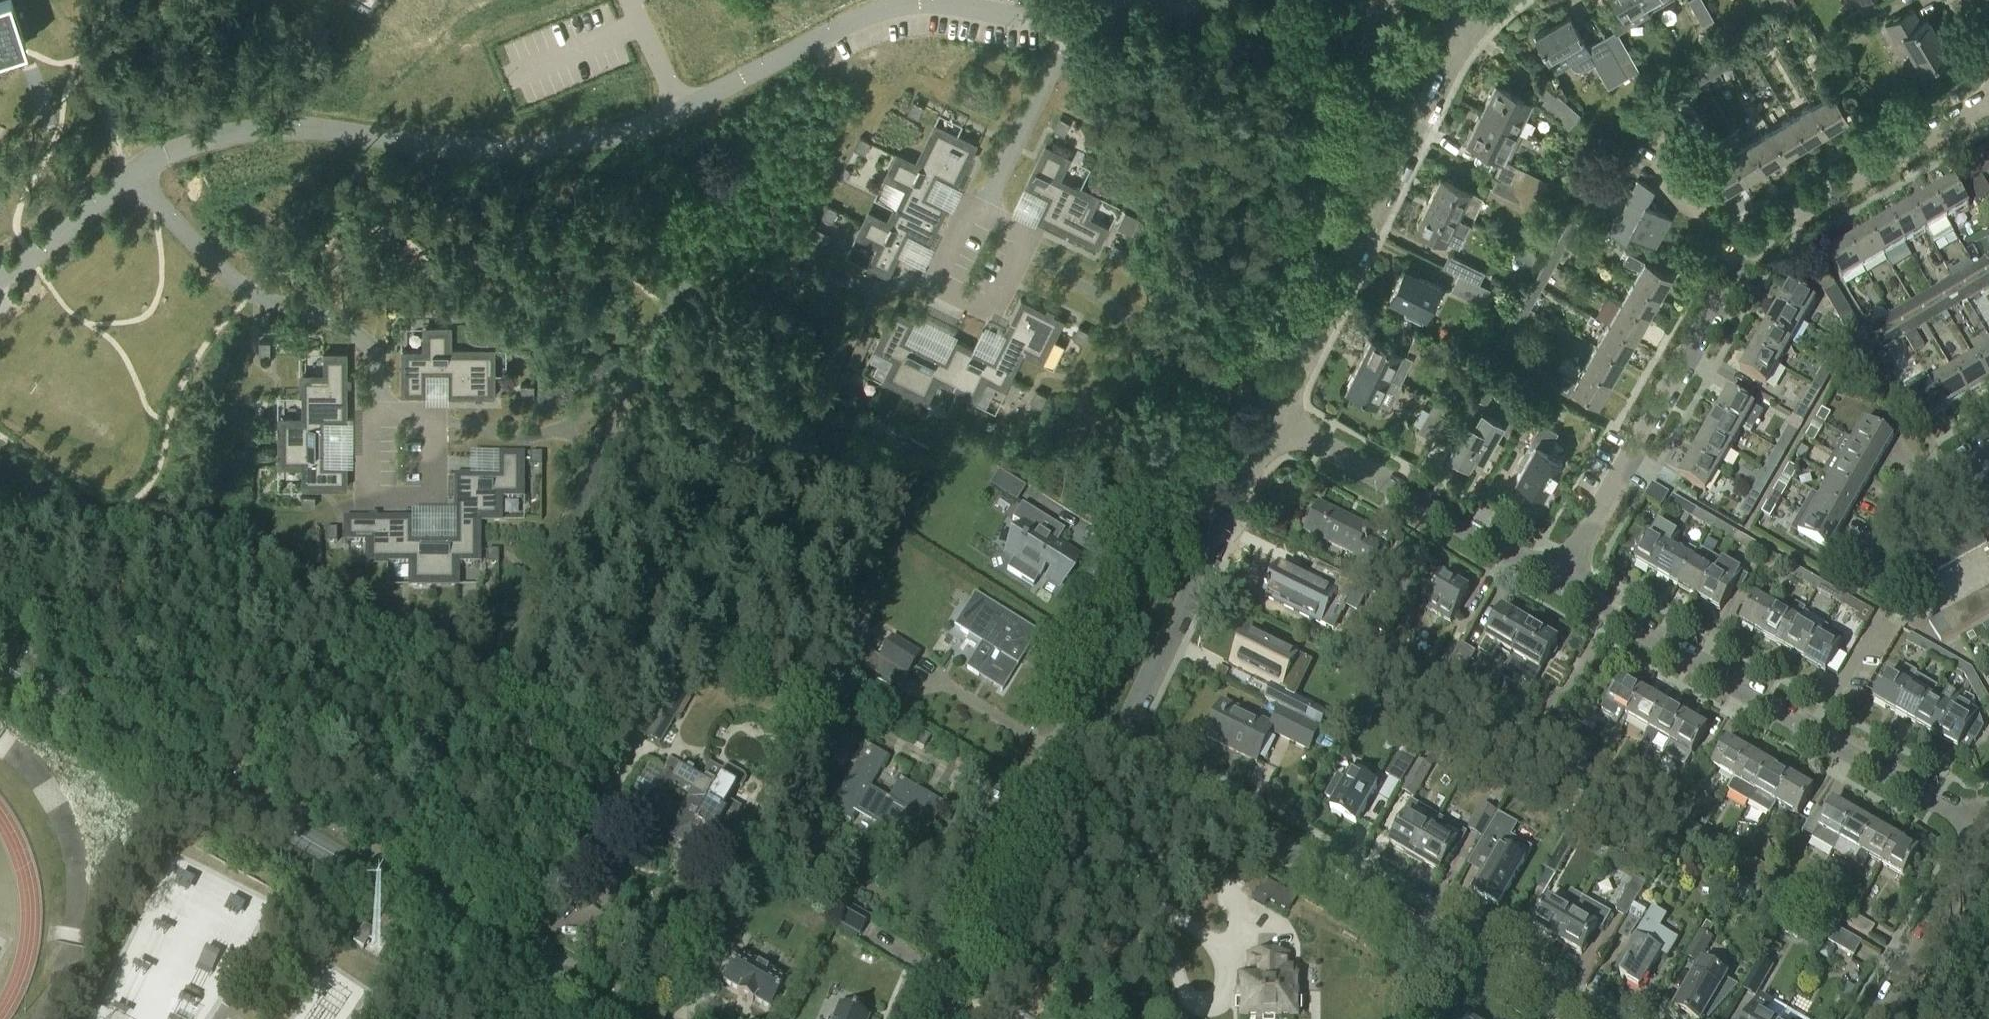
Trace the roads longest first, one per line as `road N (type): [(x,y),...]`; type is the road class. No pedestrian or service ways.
road 1 (residential): [(1068,727),(1384,0)]
road 2 (secondary): [(621,1018),(0,662)]
road 3 (residential): [(1560,582),(1763,234),(1988,101)]
road 4 (residential): [(1578,1018),(1112,752)]
road 5 (residential): [(1988,833),(1560,582)]
road 6 (residential): [(1276,416),(1475,18)]
road 7 (residential): [(1112,752),(1276,416)]
road 8 (residential): [(1560,582),(1276,416)]
road 9 (residential): [(942,1018),(1068,727)]
road 10 (residential): [(1872,1018),(1988,833)]
road 11 (residential): [(1843,590),(1914,477),(1988,442)]

